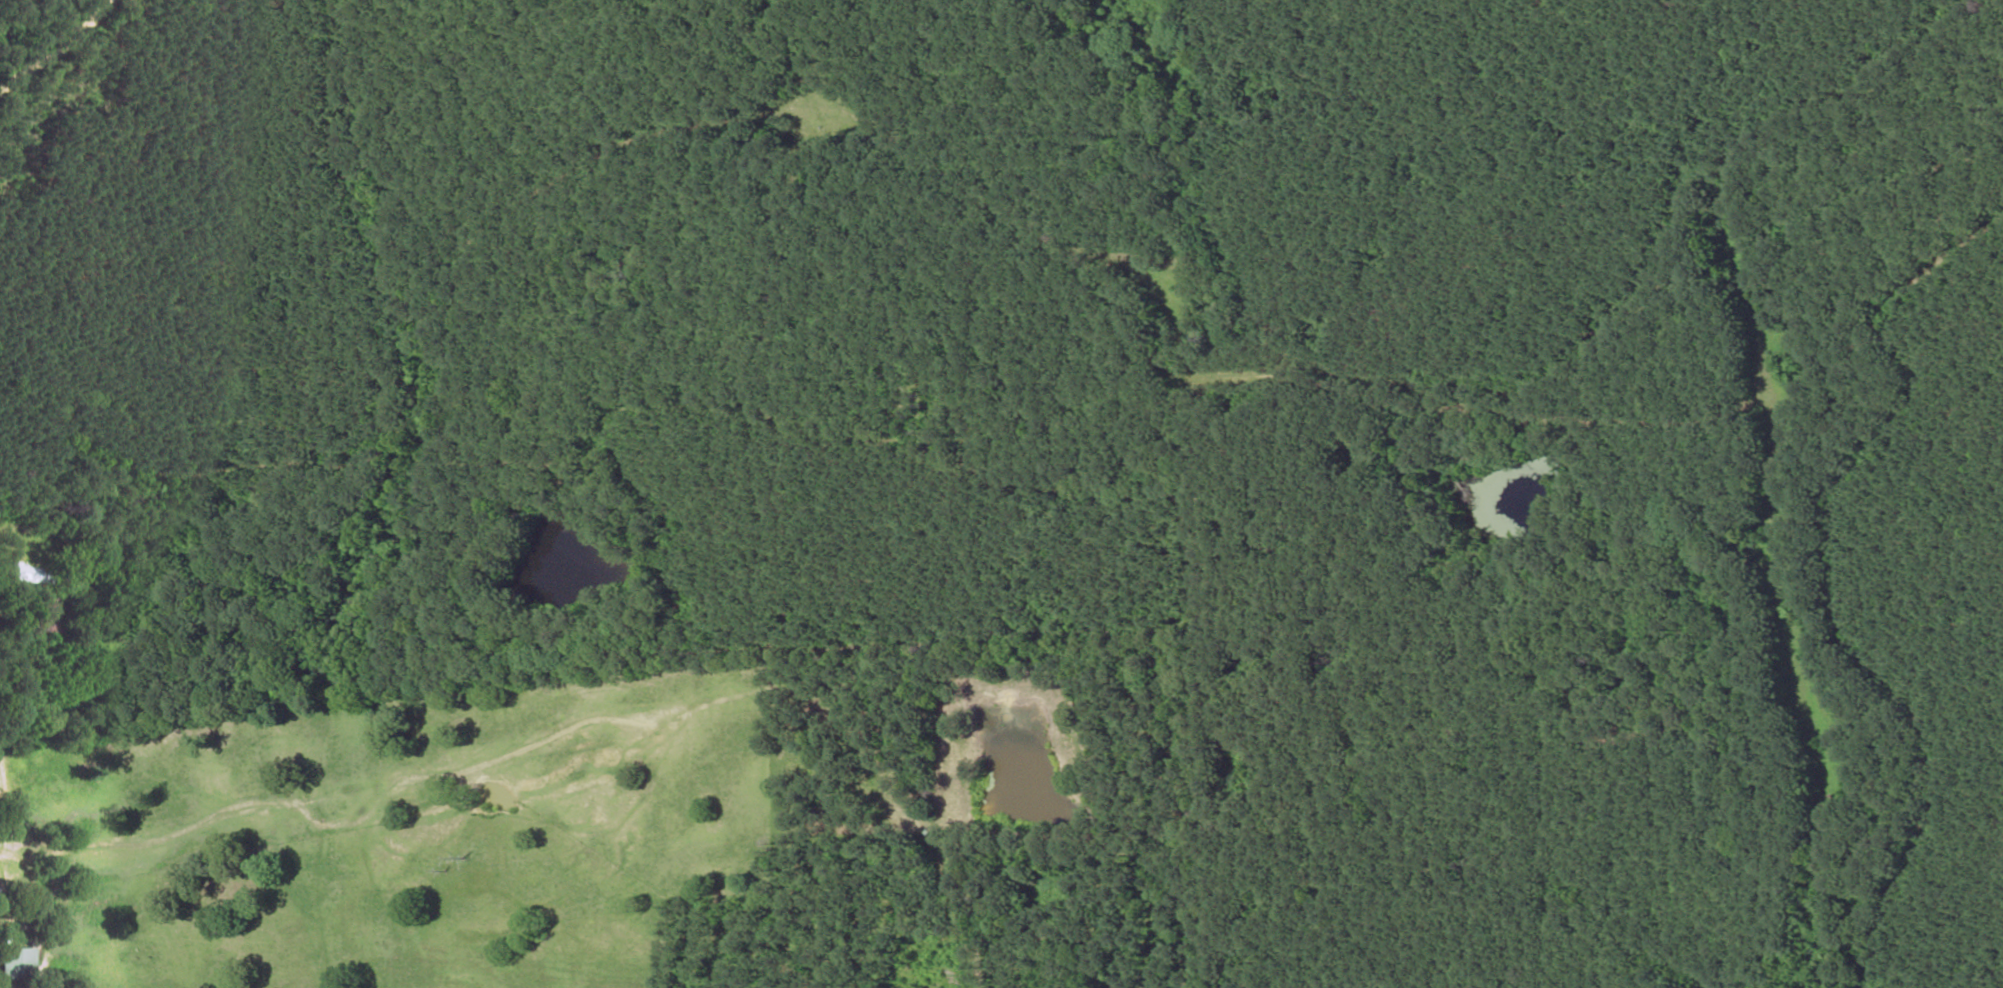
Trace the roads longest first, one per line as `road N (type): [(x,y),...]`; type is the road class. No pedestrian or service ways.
road 1 (residential): [(0,114),(132,0)]

